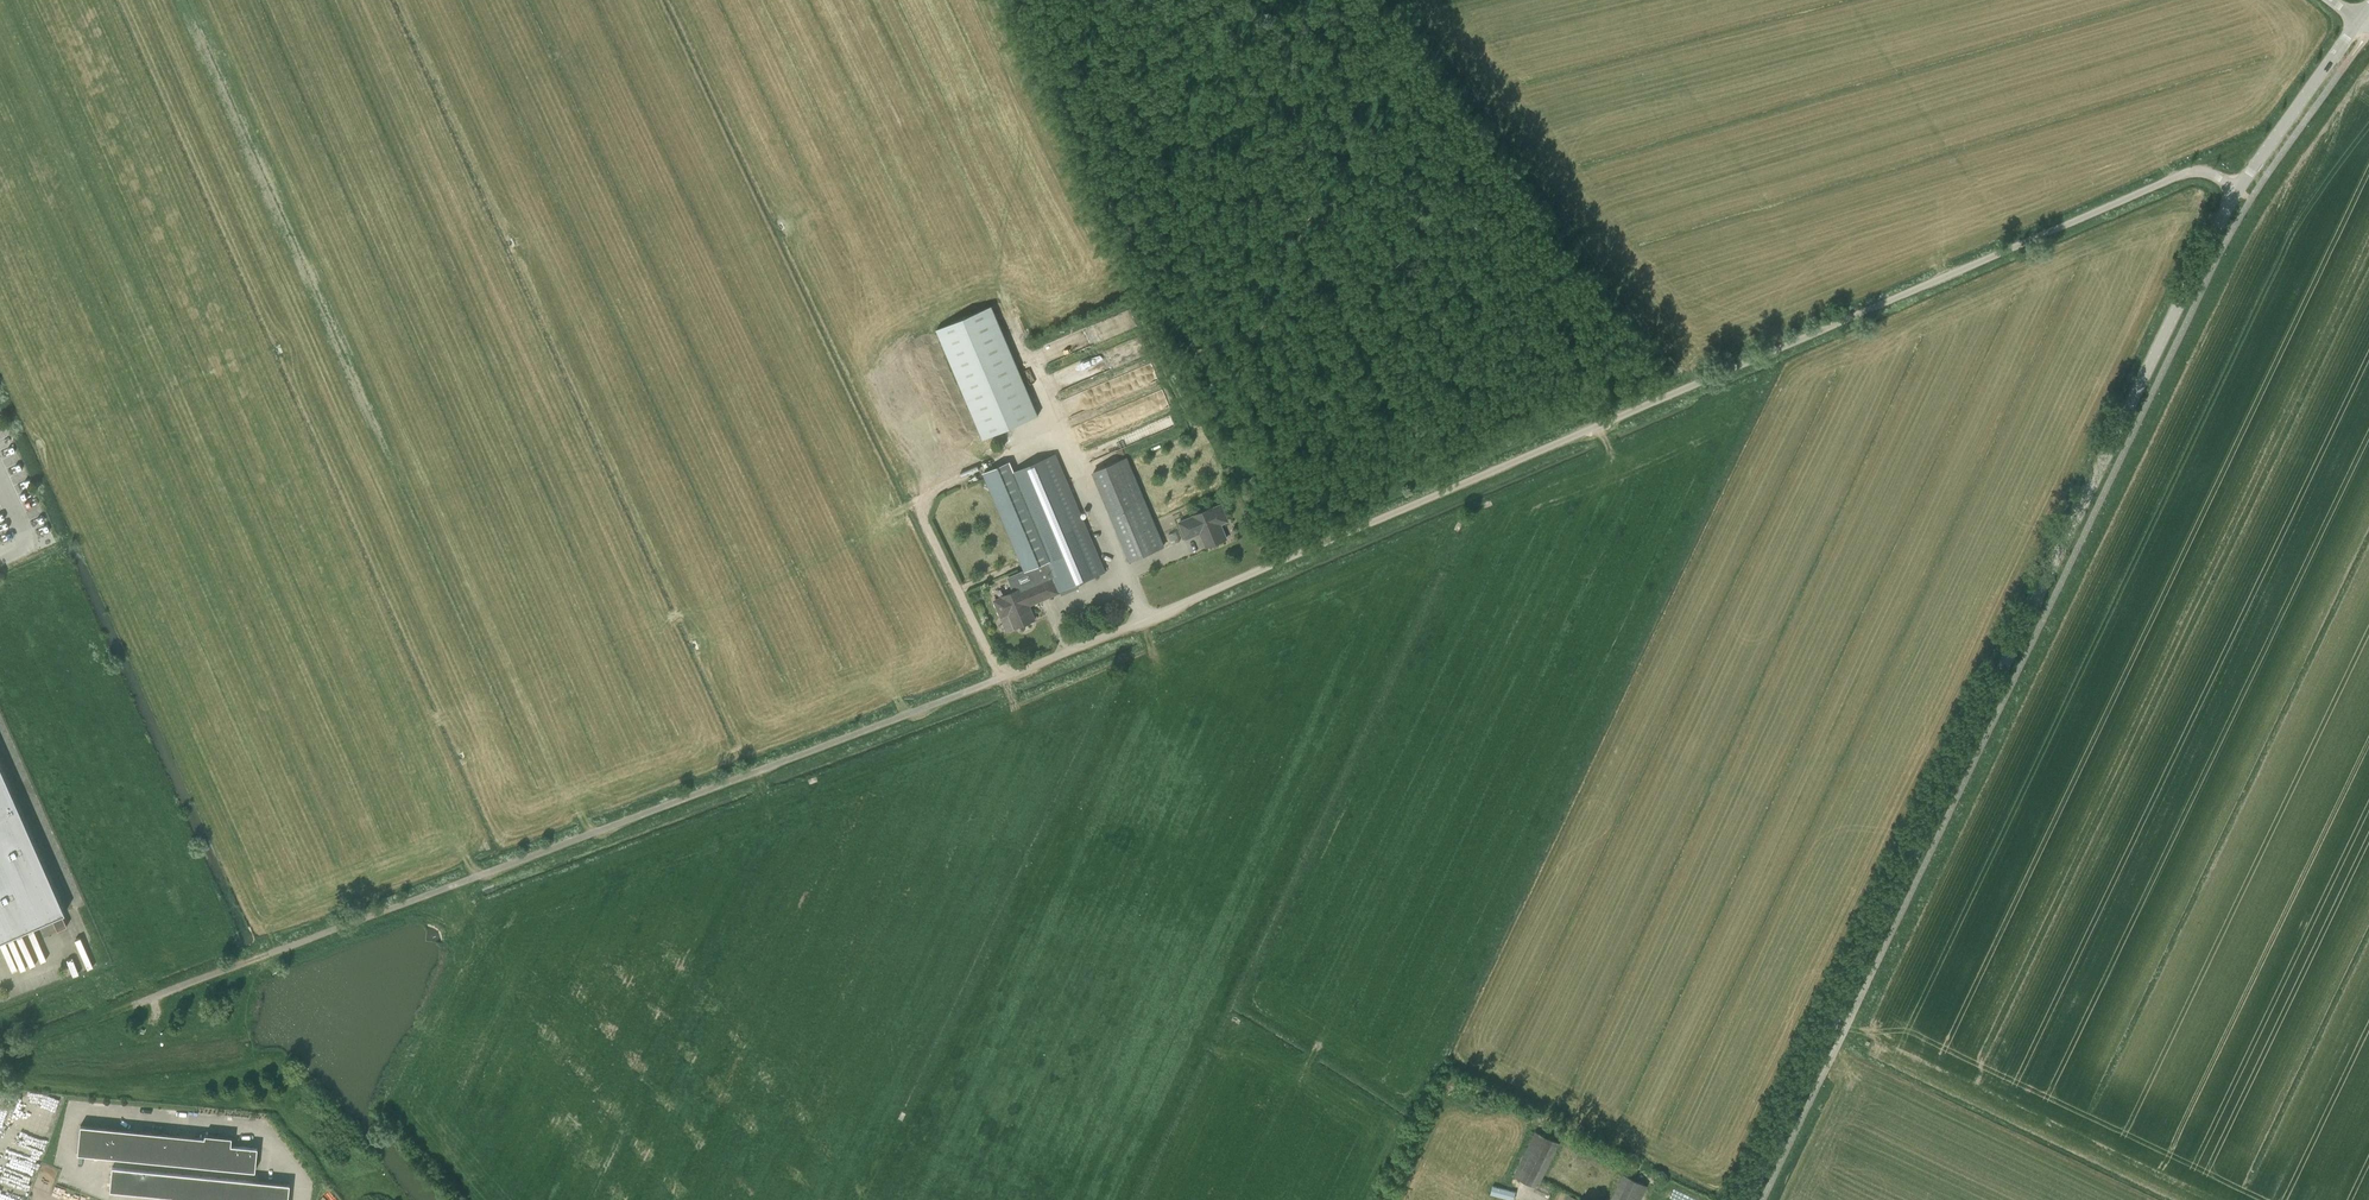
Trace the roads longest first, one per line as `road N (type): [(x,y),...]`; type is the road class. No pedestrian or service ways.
road 1 (unclassified): [(138,1002),(1003,678),(2181,174),(2208,173),(2240,189)]
road 2 (tertiary): [(1748,1199),(2240,189)]
road 3 (tertiary): [(2240,189),(2359,20)]

